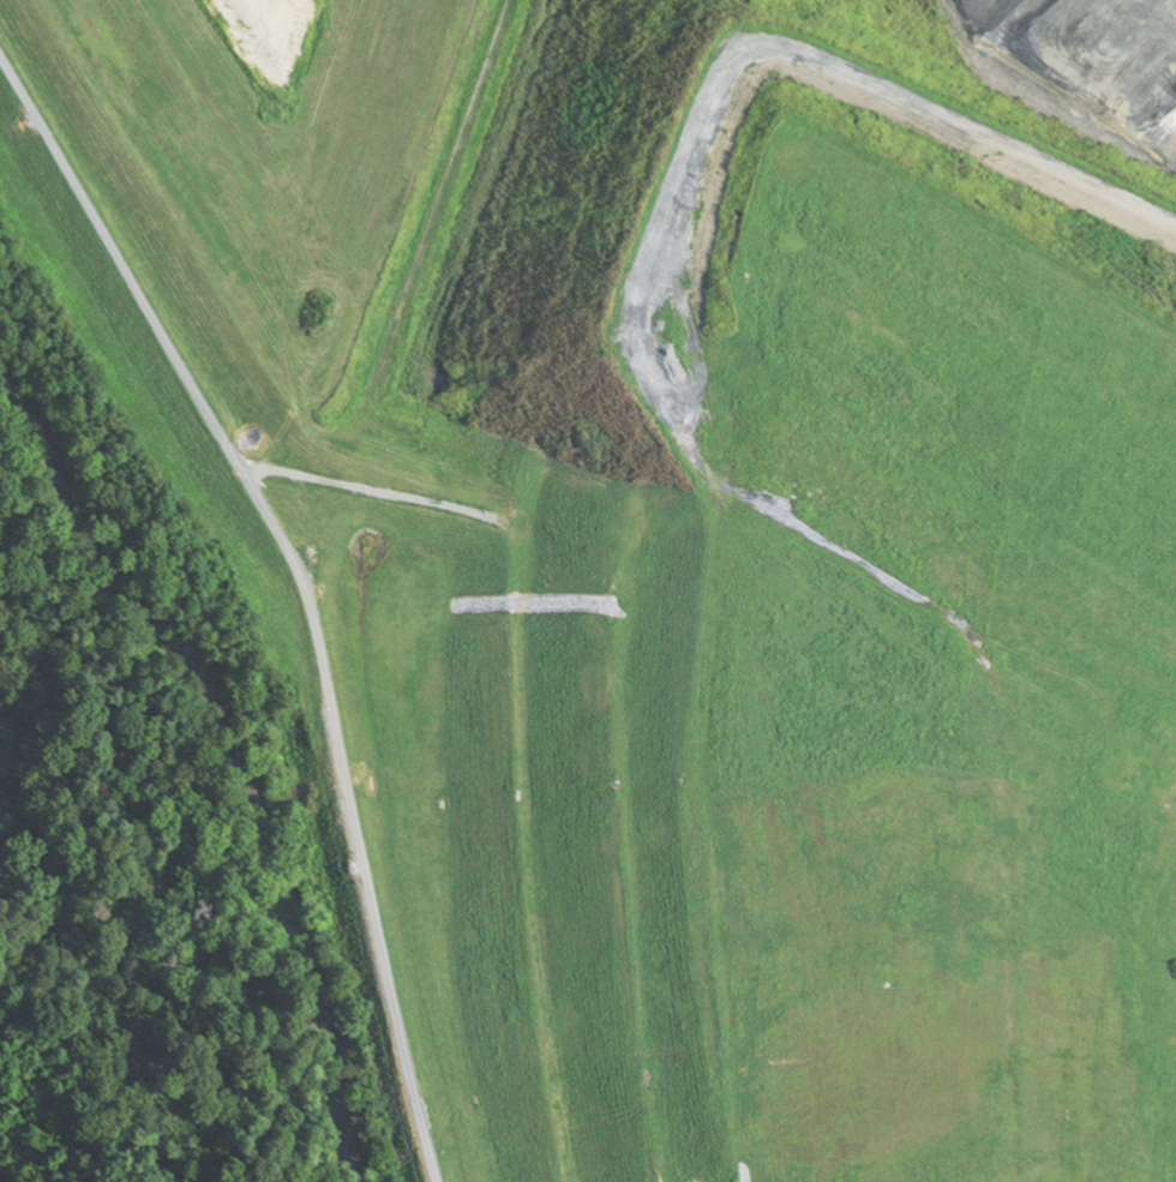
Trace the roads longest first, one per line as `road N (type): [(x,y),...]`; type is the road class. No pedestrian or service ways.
road 1 (residential): [(0,66),(302,580),(338,767),(446,1181)]

